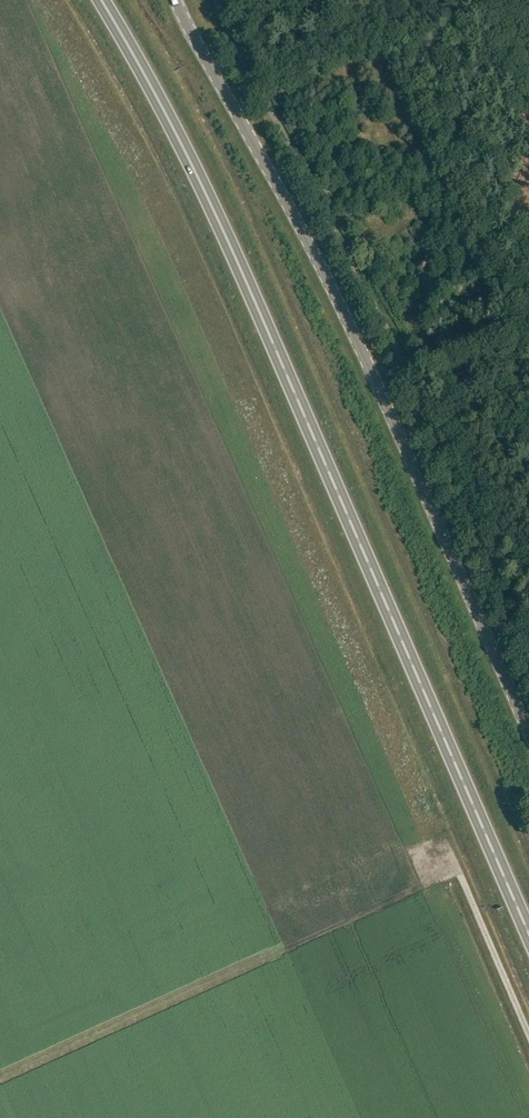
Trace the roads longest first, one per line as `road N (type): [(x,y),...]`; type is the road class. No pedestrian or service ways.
road 1 (trunk): [(528,934),(230,244),(101,0)]
road 2 (tertiary): [(176,0),(365,356),(528,733)]
road 3 (track): [(528,1036),(450,853)]

